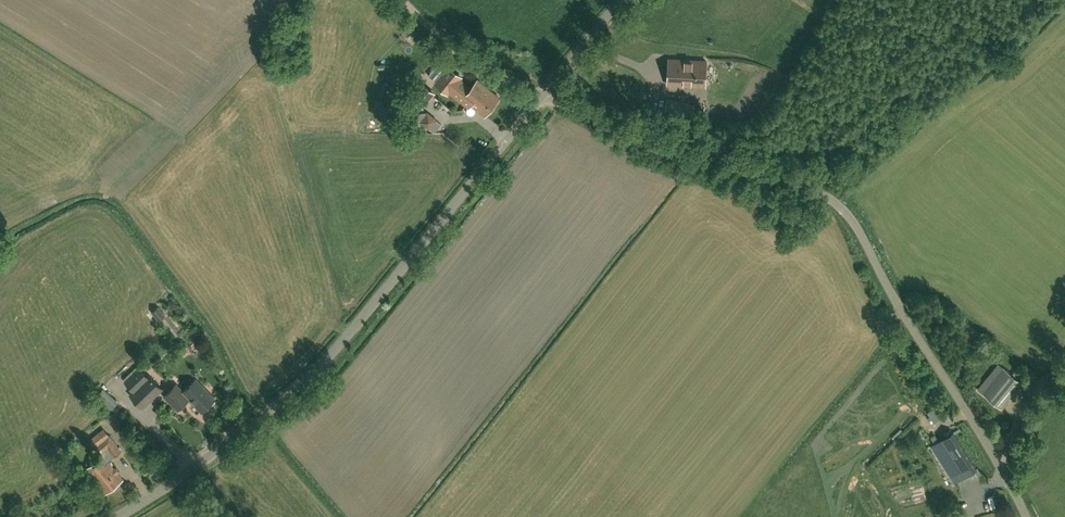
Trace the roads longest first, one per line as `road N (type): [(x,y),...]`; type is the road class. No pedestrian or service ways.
road 1 (unclassified): [(1028,516),(841,200),(544,97)]
road 2 (unclassified): [(119,516),(244,429),(544,97)]
road 3 (unclassified): [(544,97),(445,36),(405,0)]
road 4 (unclassified): [(544,97),(623,0)]

